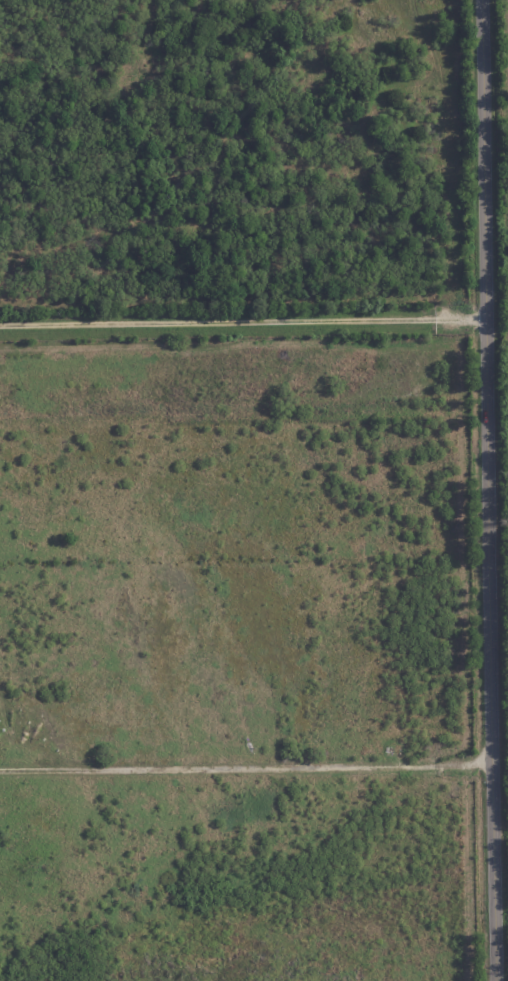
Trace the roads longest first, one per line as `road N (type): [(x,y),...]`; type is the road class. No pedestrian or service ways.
road 1 (tertiary): [(480,0),(494,980)]

